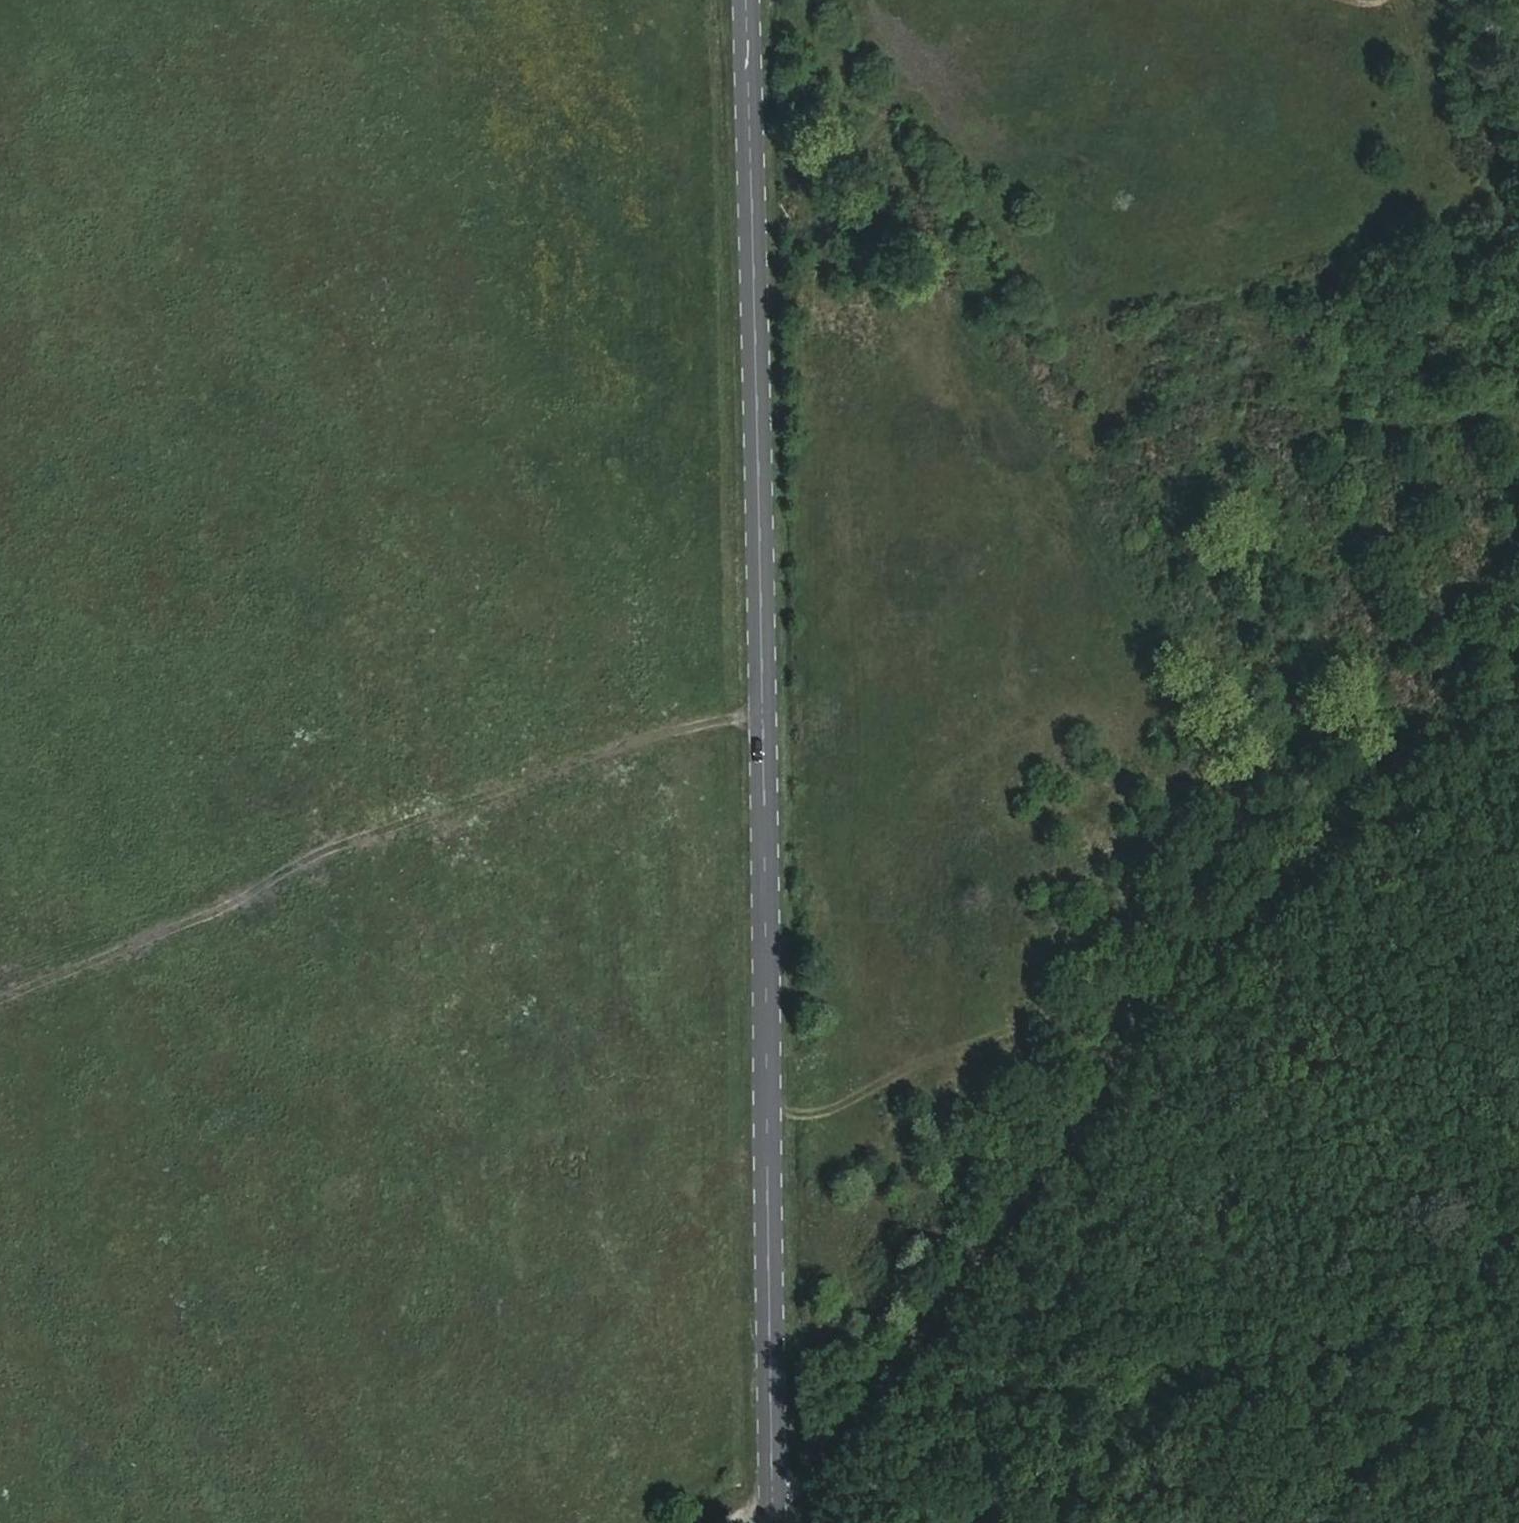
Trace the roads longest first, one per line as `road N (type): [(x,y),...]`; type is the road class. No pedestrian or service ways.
road 1 (secondary): [(746,0),(784,1522)]

